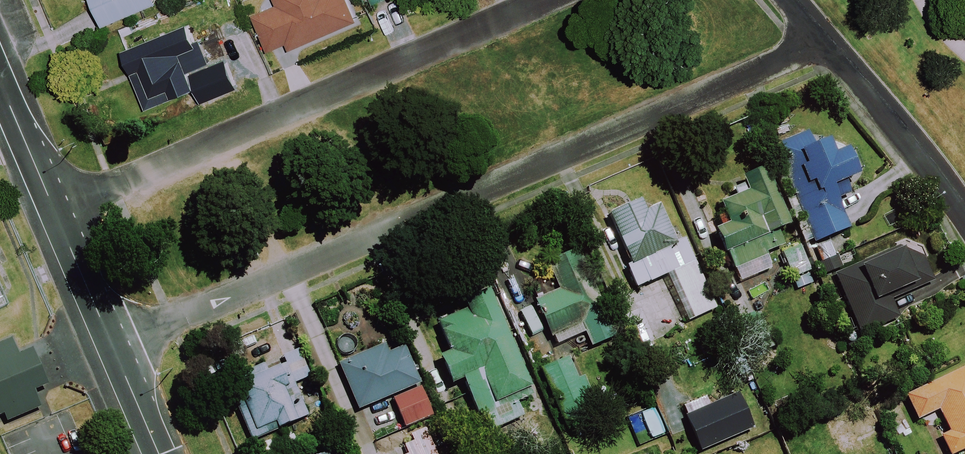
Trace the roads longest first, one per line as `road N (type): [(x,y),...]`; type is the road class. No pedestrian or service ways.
road 1 (residential): [(826,40),(113,347)]
road 2 (residential): [(54,208),(541,0)]
road 3 (residential): [(826,40),(964,210)]
road 4 (unclassified): [(54,208),(113,347)]
road 5 (unclassified): [(0,83),(54,208)]

